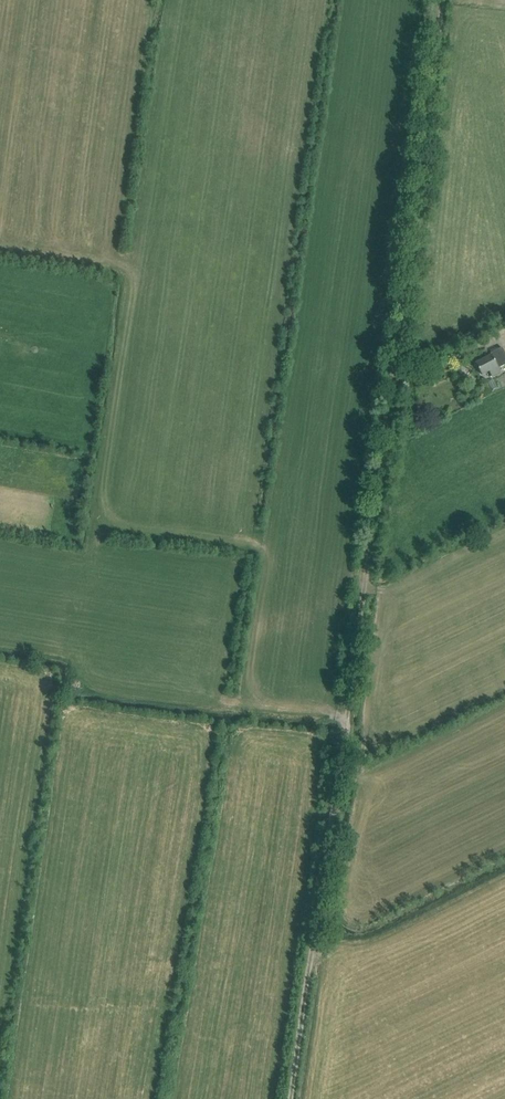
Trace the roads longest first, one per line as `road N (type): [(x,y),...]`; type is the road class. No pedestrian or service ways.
road 1 (unclassified): [(291,1098),(397,380),(443,0)]

